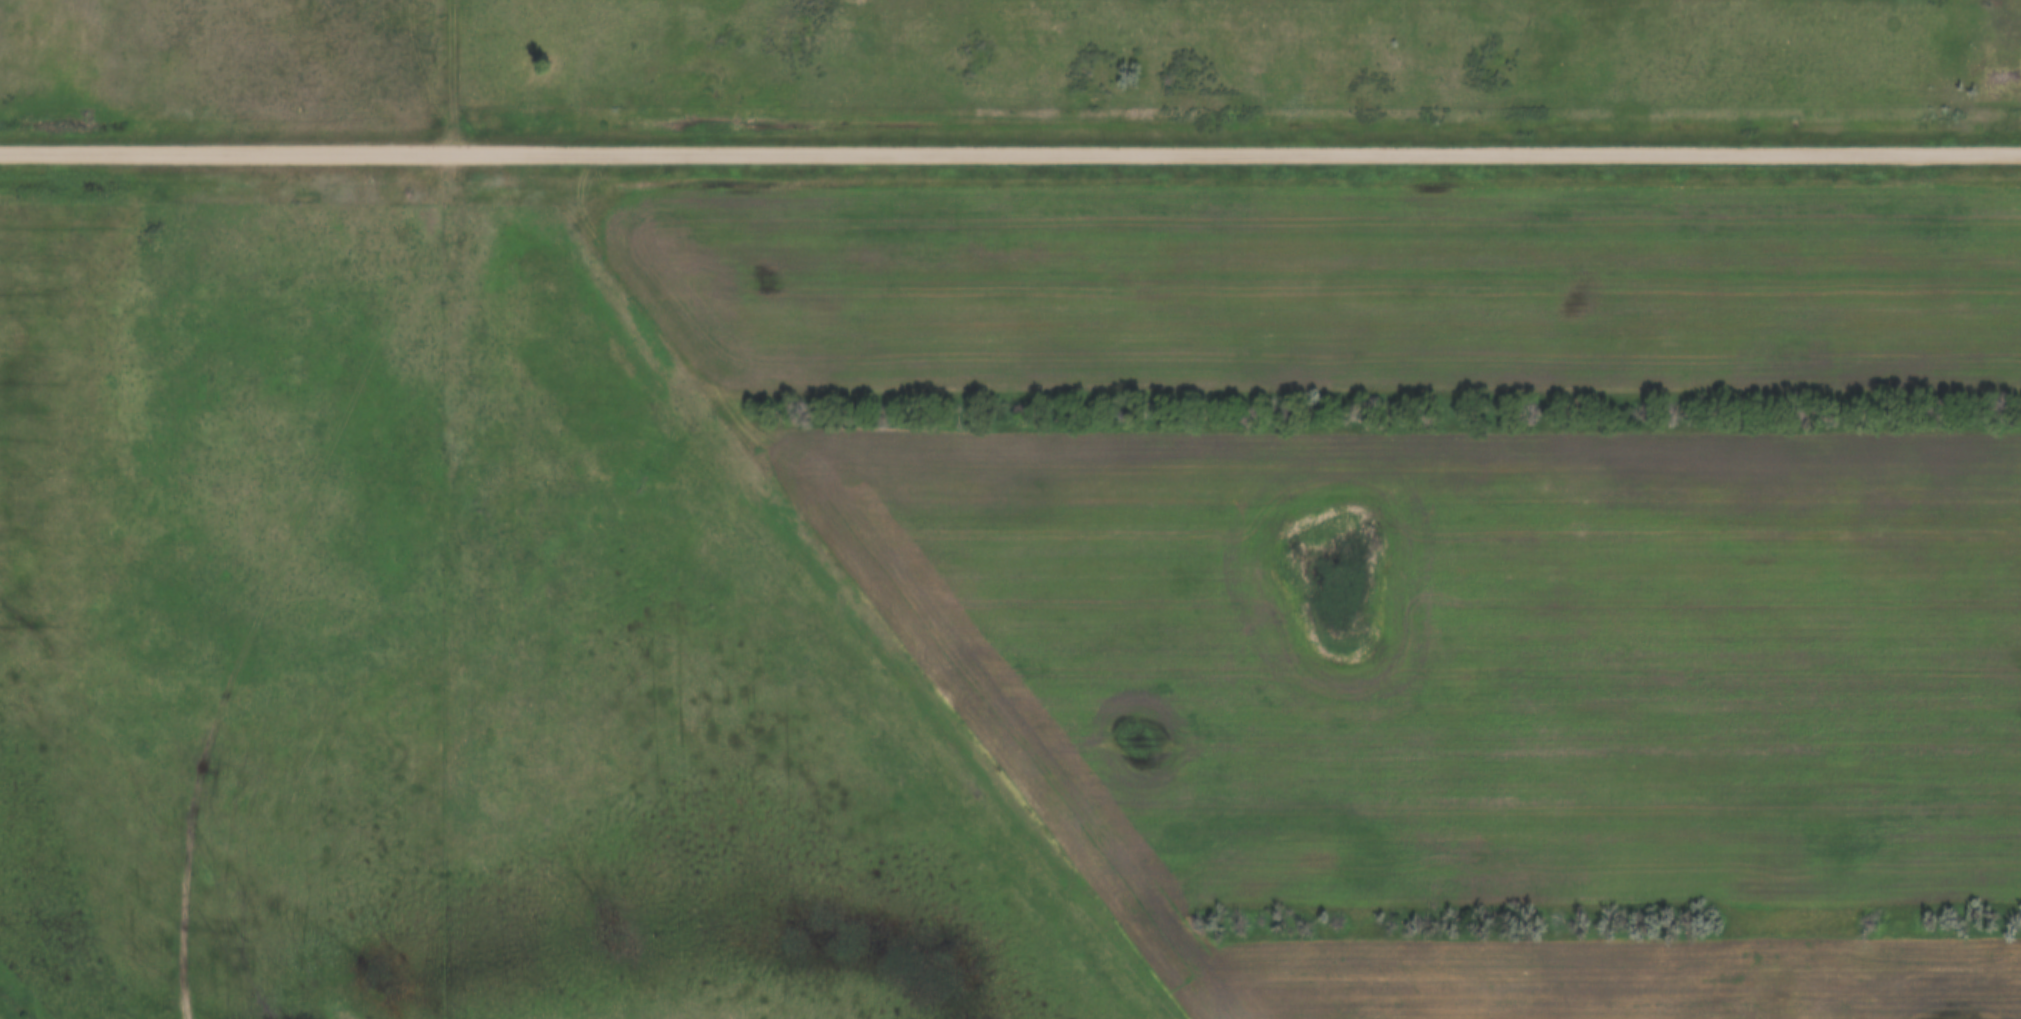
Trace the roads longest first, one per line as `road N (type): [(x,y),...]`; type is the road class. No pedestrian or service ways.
road 1 (residential): [(0,150),(2020,151)]

